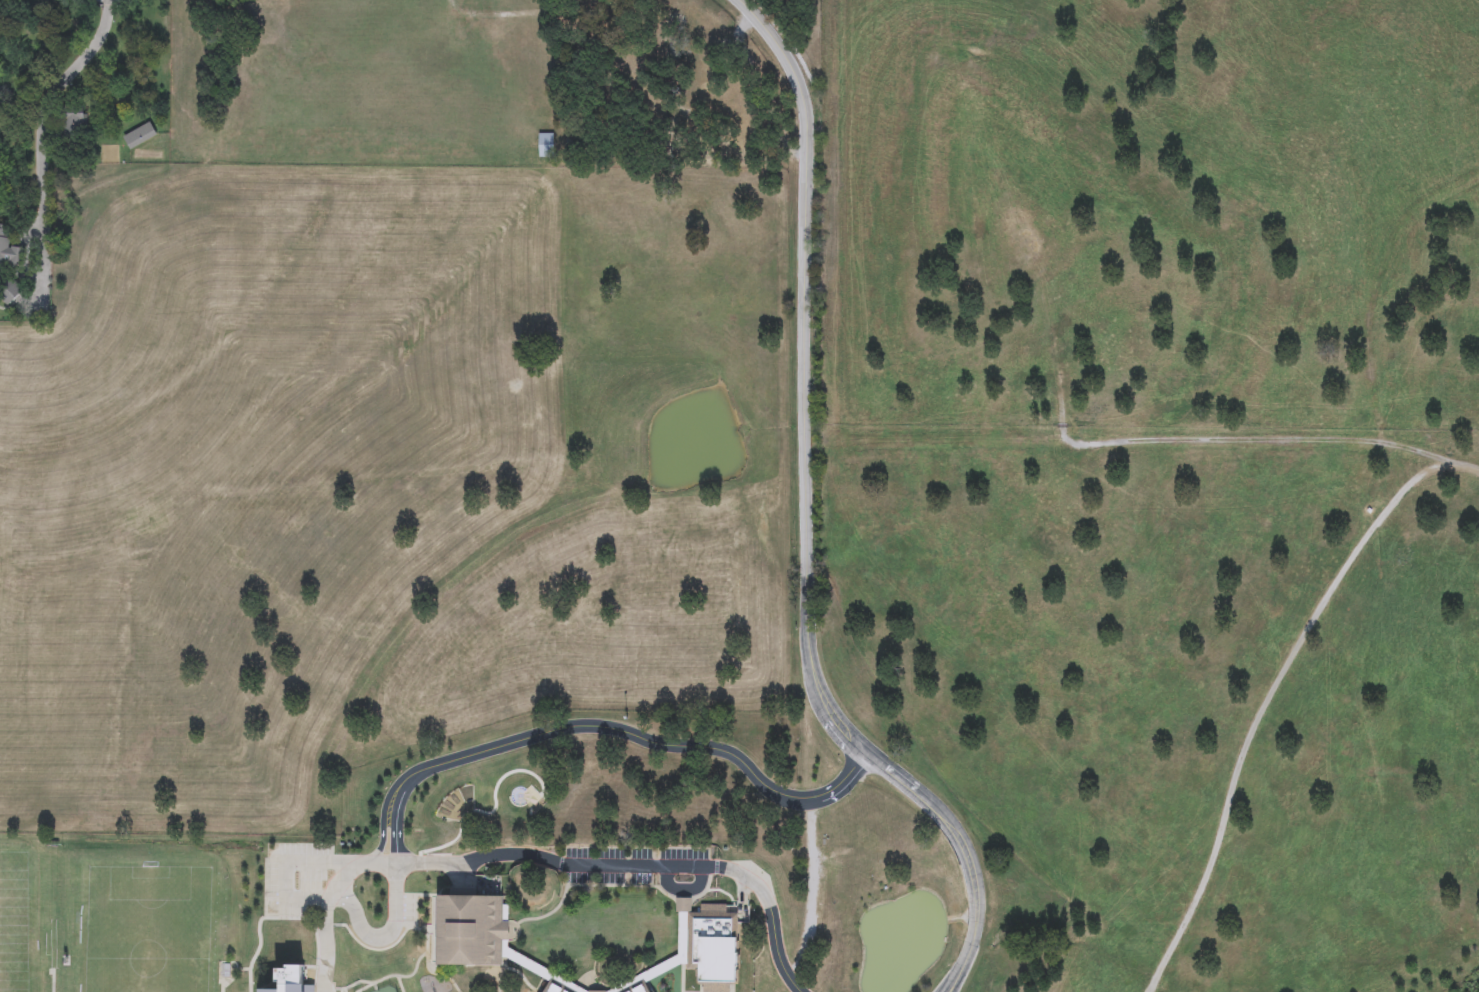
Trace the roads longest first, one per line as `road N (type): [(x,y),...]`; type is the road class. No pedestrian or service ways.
road 1 (tertiary): [(741,0),(794,71),(808,114),(809,645),(827,714),(863,756)]
road 2 (track): [(1143,991),(1207,859),(1248,729),(1324,594),(1418,477),(1443,468),(1478,478)]
road 3 (tertiary): [(863,756),(928,805),(962,845),(975,895),(971,942),(944,991)]

